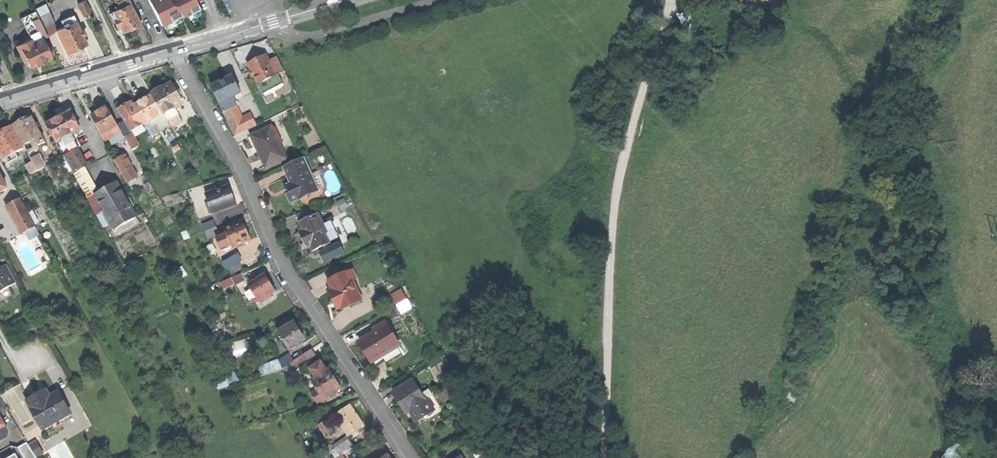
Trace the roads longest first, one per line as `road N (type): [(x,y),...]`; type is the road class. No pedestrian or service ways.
road 1 (residential): [(177,50),(292,268),(421,457)]
road 2 (track): [(670,0),(628,136),(615,213),(604,457)]
road 3 (secondary): [(177,50),(0,106)]
road 4 (secondary): [(348,0),(225,37)]

